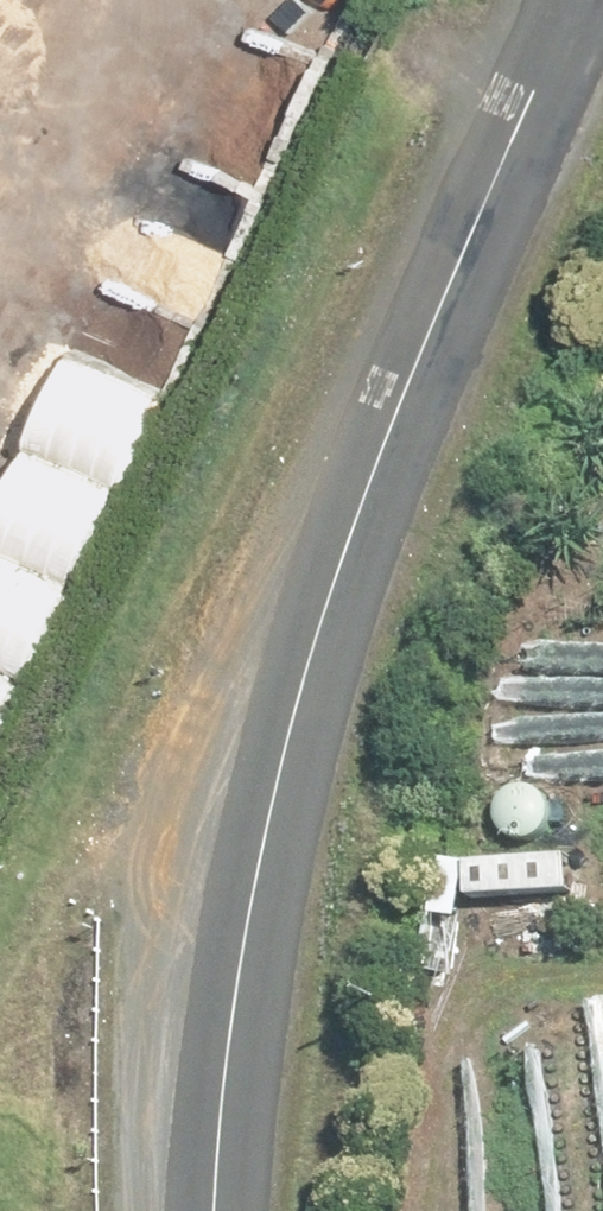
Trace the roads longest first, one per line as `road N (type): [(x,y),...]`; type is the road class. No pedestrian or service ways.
road 1 (unclassified): [(200,1210),(197,828),(500,0)]
road 2 (track): [(322,480),(0,1003)]

